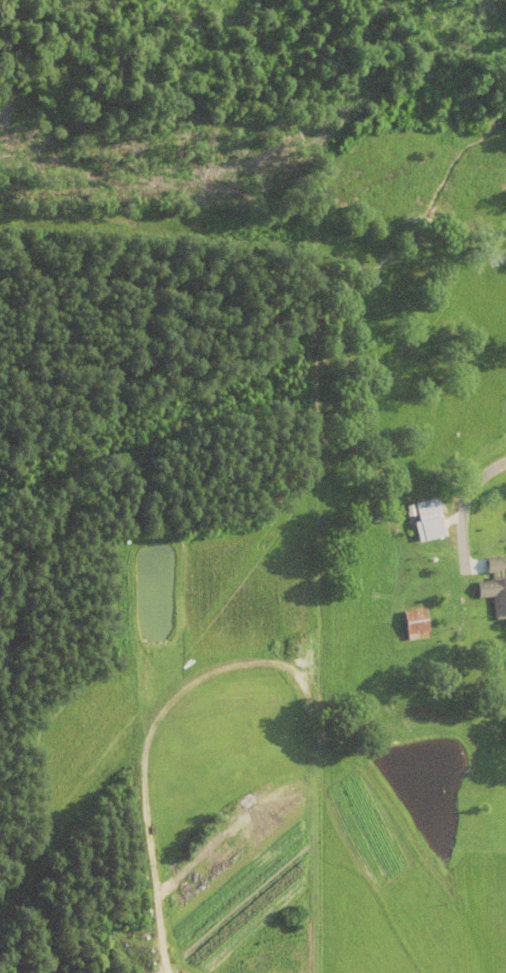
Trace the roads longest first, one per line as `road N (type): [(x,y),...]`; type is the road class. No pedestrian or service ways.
road 1 (residential): [(505,463),(482,477),(460,518),(465,571)]

